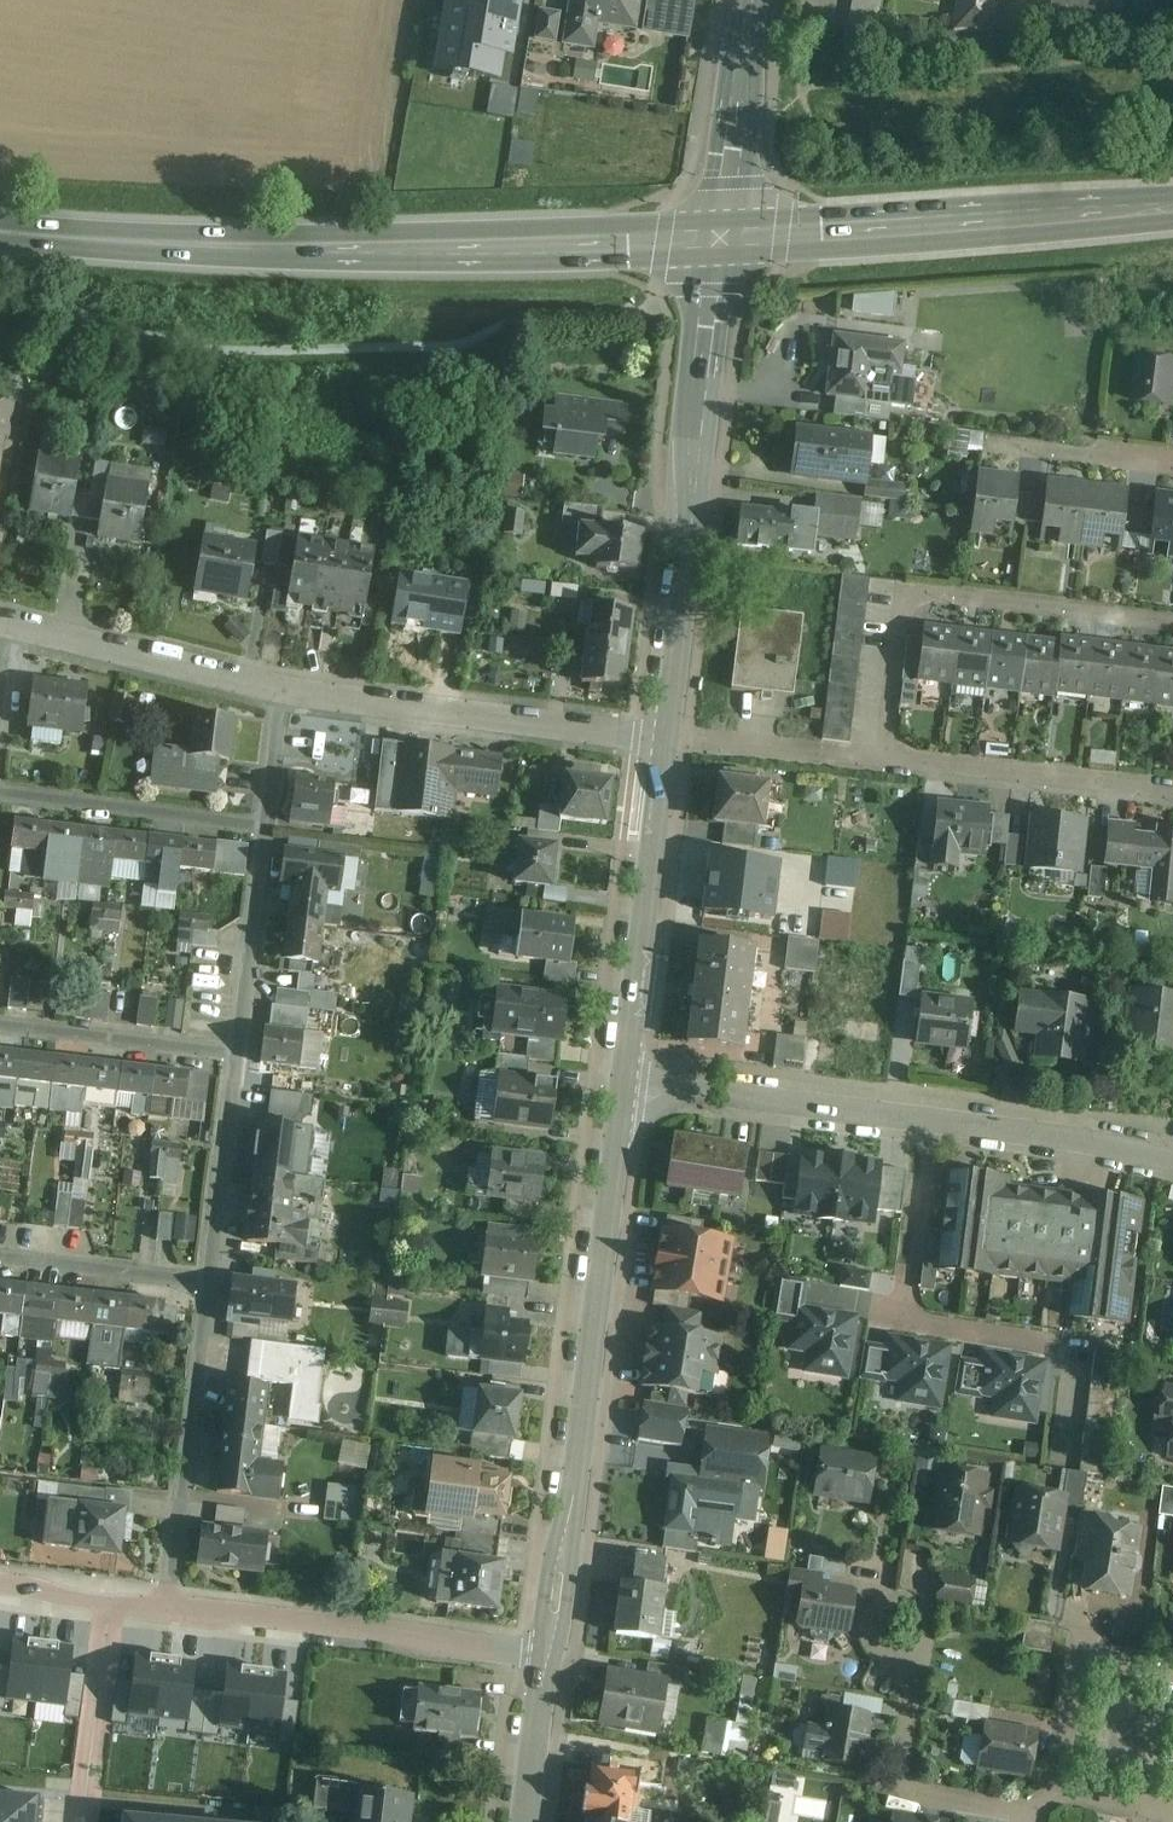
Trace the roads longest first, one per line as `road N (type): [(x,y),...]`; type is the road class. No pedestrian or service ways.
road 1 (secondary): [(0,241),(296,251),(708,246)]
road 2 (residential): [(550,1658),(627,1083)]
road 3 (residential): [(668,737),(708,246)]
road 4 (residential): [(930,1121),(910,1310),(1078,1339),(1067,1461)]
road 5 (secondary): [(708,246),(1172,216)]
road 6 (residential): [(1172,624),(916,596),(894,611),(879,713),(882,752)]
road 7 (residential): [(281,690),(668,737)]
road 8 (residential): [(166,1609),(550,1658)]
road 9 (residential): [(627,1083),(668,737)]
road 10 (residential): [(166,1609),(209,1281)]
road 11 (residential): [(930,1121),(627,1083)]
road 12 (residential): [(882,752),(1172,787)]
road 13 (residential): [(5,625),(281,690)]
road 14 (residential): [(262,827),(0,793)]
road 15 (residential): [(708,246),(755,0)]
road 16 (residential): [(1172,1162),(930,1121)]
road 17 (residential): [(912,1680),(903,1729),(905,1787),(1034,1812)]
road 18 (residential): [(0,1024),(235,1056)]
road 19 (residential): [(235,1056),(262,827)]
road 20 (residential): [(209,1281),(235,1056)]
road 21 (residential): [(1056,1790),(1071,1680),(1088,1661),(1112,1657),(1172,1669)]
road 22 (residential): [(668,737),(882,752)]
road 23 (residential): [(0,1255),(209,1281)]
road 24 (residential): [(109,1603),(88,1788)]
road 25 (residential): [(990,445),(1172,467)]
road 26 (residential): [(912,1680),(875,1640),(872,1621),(881,1603),(898,1598),(923,1613),(922,1655)]
road 27 (residential): [(525,1821),(550,1658)]
road 28 (residential): [(262,827),(281,690)]

